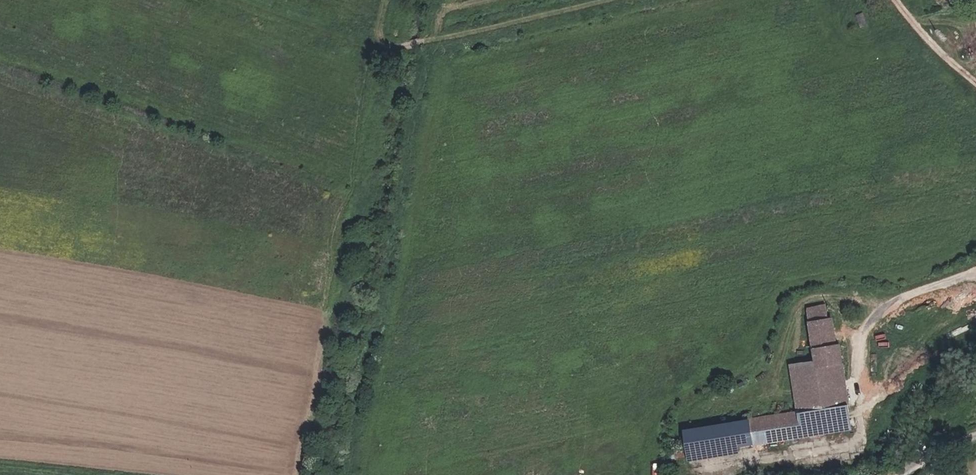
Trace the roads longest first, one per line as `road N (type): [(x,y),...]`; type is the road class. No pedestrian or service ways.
road 1 (track): [(415,44),(604,0)]
road 2 (track): [(751,394),(808,302),(827,294),(887,305)]
road 3 (track): [(862,384),(867,332),(887,305),(975,271)]

